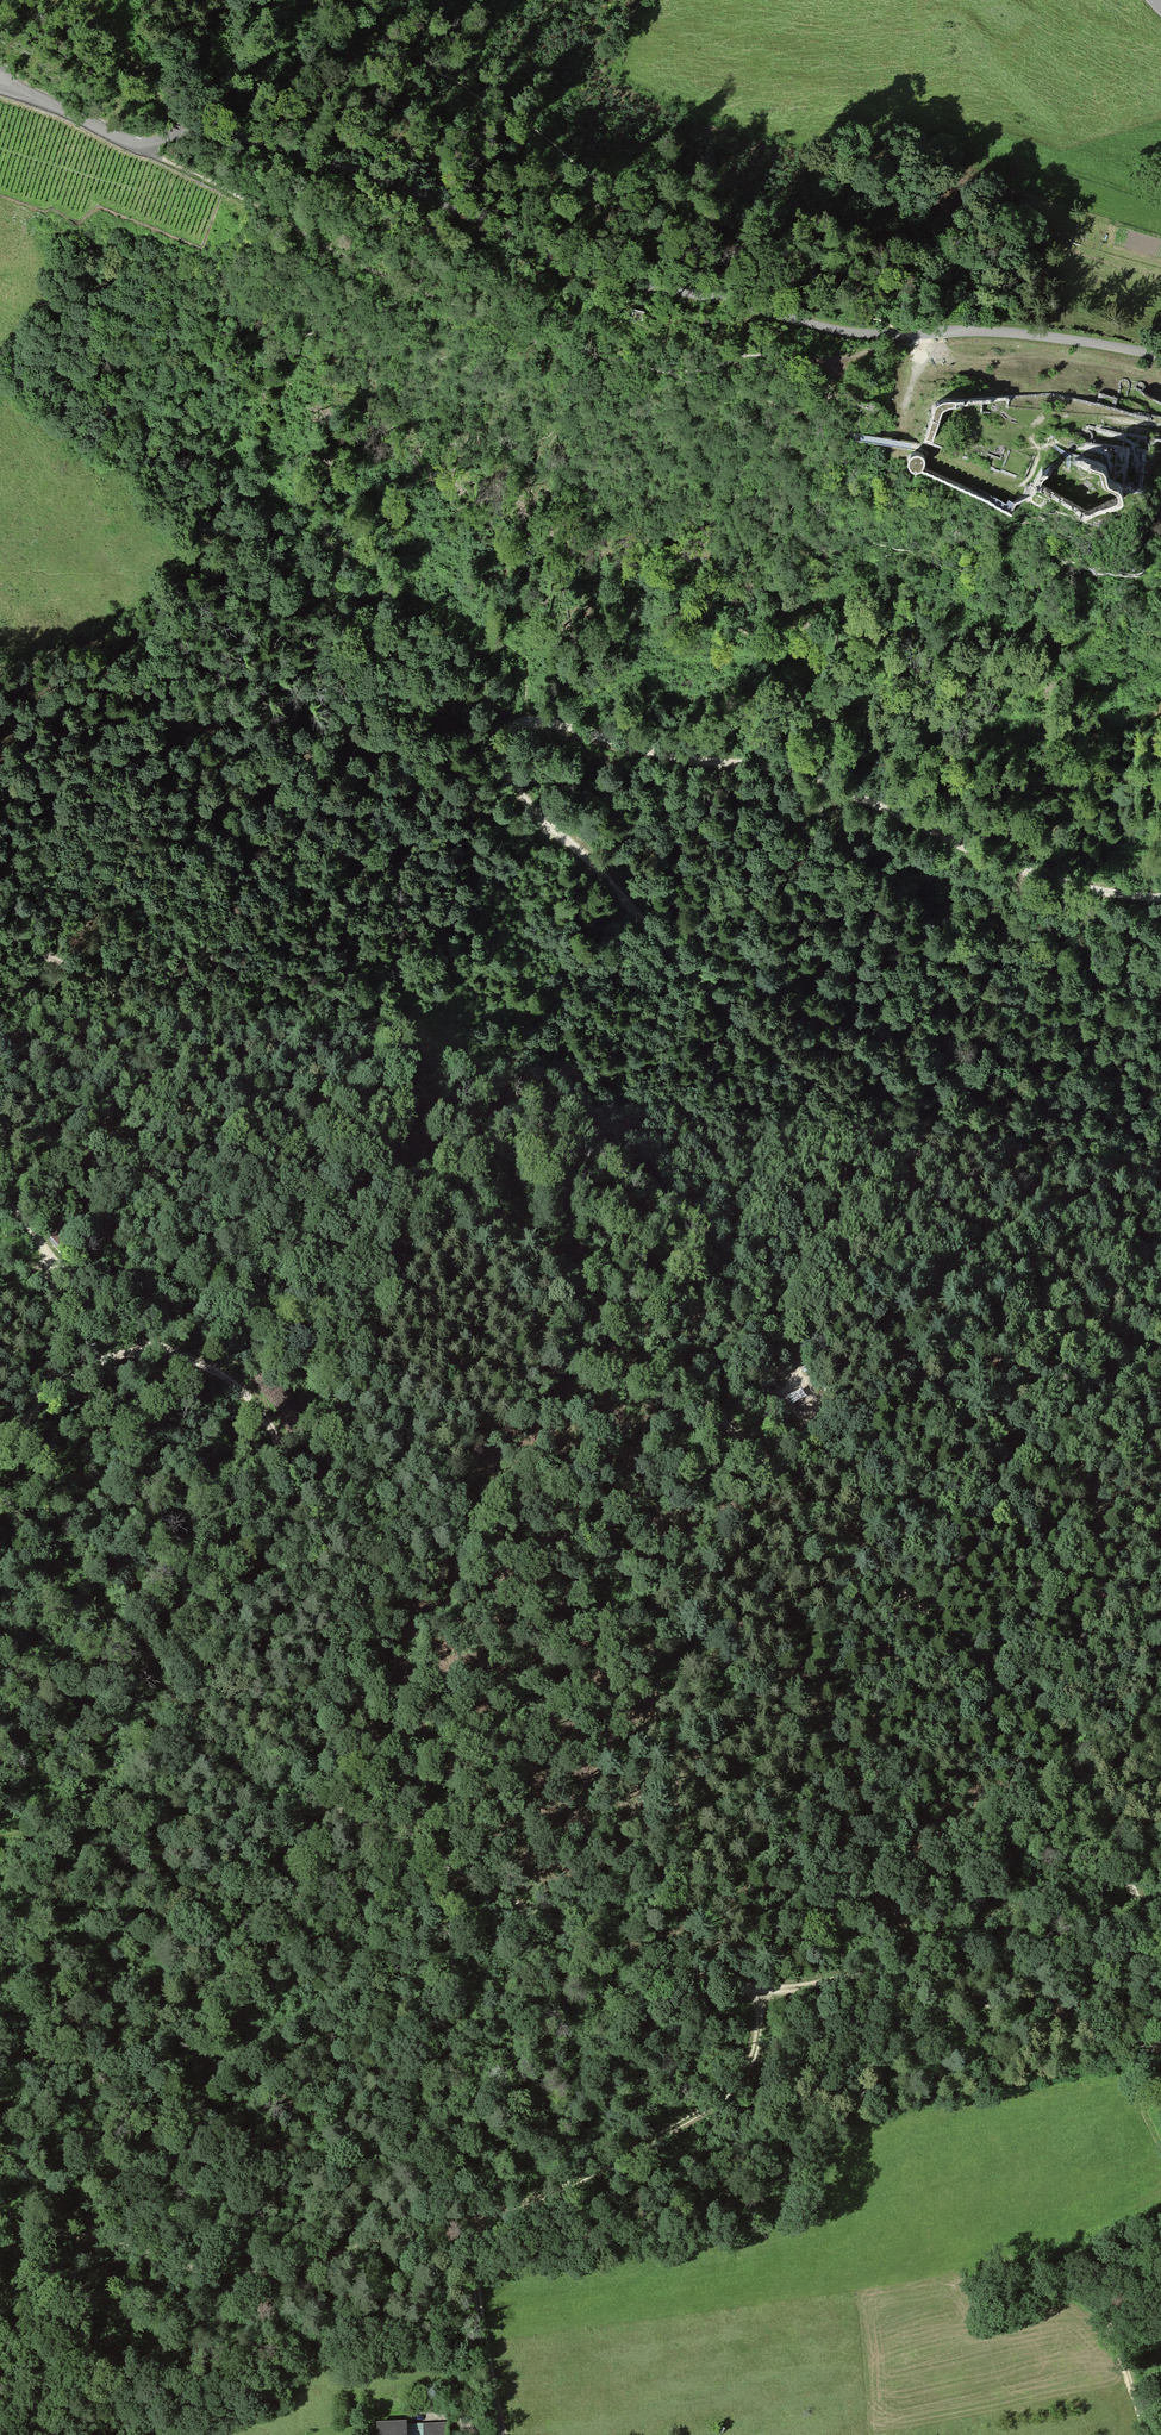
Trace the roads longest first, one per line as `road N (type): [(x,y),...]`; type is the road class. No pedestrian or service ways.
road 1 (track): [(1160,1405),(981,1210),(701,979),(520,788),(505,747),(517,726),(538,721),(786,775),(1070,886),(1160,900)]
road 2 (track): [(0,932),(364,1121),(553,1258),(1026,1705),(1098,1798),(1160,1947)]
road 3 (track): [(42,1245),(116,1316),(241,1391),(271,1422),(338,1592),(357,1688),(410,1802),(463,1877),(671,1966),(756,1989),(896,1972),(1090,2038),(1160,2042)]
road 4 (track): [(241,1391),(410,1452),(678,1621),(770,1759),(801,1862),(801,1891),(780,1965),(756,1989)]
road 5 (track): [(0,2224),(237,2275),(539,2198),(735,2089),(755,2052),(756,1989)]
road 6 (track): [(919,333),(837,330),(609,276),(364,174),(222,132),(194,130),(142,146)]
road 7 (track): [(731,1428),(726,1291),(692,1227),(466,1057),(346,954)]
road 8 (track): [(0,1839),(410,1802)]
road 9 (trunk): [(1160,2282),(1037,2348),(806,2434)]
road 10 (track): [(1160,356),(1000,331),(919,333)]
road 11 (track): [(483,2215),(476,2270),(505,2434)]
road 12 (track): [(0,1463),(51,1383),(98,1358),(164,1346)]
road 13 (track): [(51,1383),(59,1331),(52,1270),(42,1245),(0,1196)]
road 14 (track): [(142,146),(8,89)]
road 15 (track): [(860,1552),(854,1486),(821,1417)]
road 16 (track): [(1160,264),(1040,228)]

